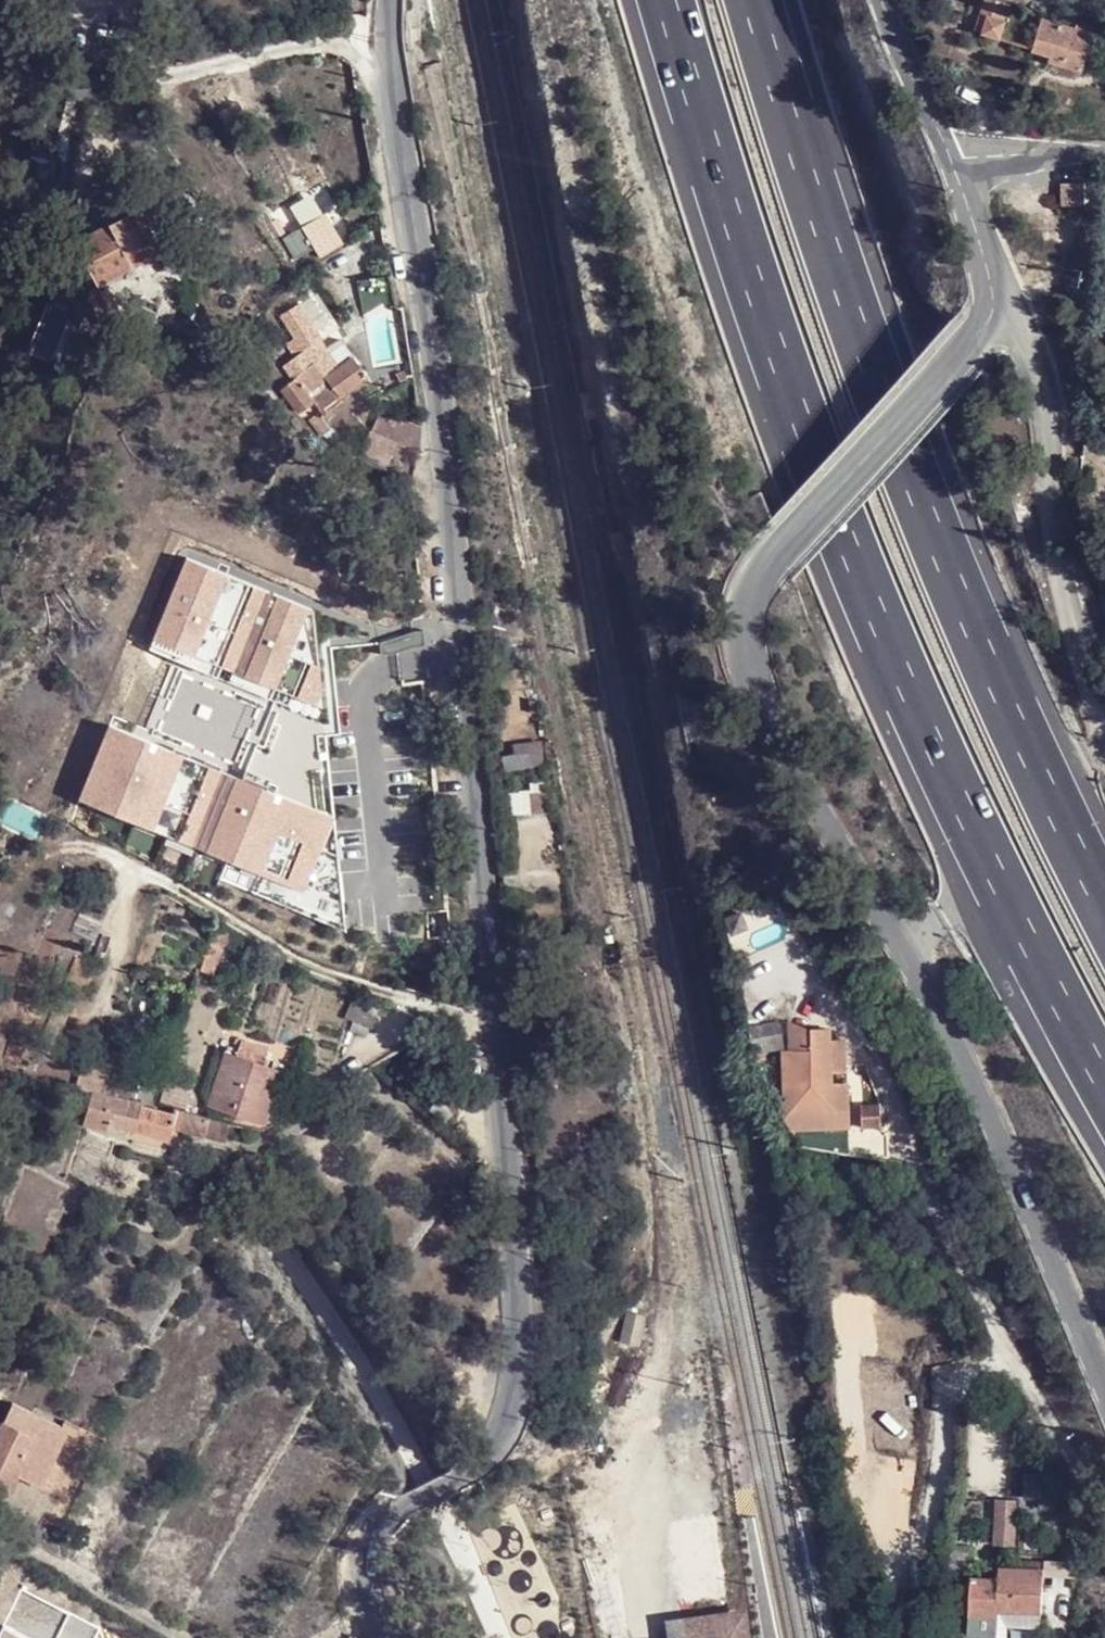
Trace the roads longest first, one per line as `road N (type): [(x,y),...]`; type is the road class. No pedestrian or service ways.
road 1 (tertiary): [(386,0),(384,71),(459,599),(492,962),(512,1325),(509,1390),(492,1455),(387,1519),(377,1542),(375,1599),(395,1637)]
road 2 (motorway): [(661,0),(715,179),(903,657),(954,775),(1104,1076)]
road 3 (motorway): [(1104,881),(902,434),(756,0)]
road 4 (residential): [(1104,1380),(997,1123),(760,712),(743,662),(743,607),(772,557)]
road 5 (residential): [(1104,720),(1057,557),(1051,447),(1034,362),(997,301)]
road 6 (residential): [(1104,1520),(985,1314),(911,1163)]
road 7 (residential): [(997,301),(772,557)]
road 8 (residential): [(963,174),(894,0)]
road 9 (residential): [(1104,155),(1068,152),(963,174)]
road 10 (residential): [(997,301),(963,174)]

